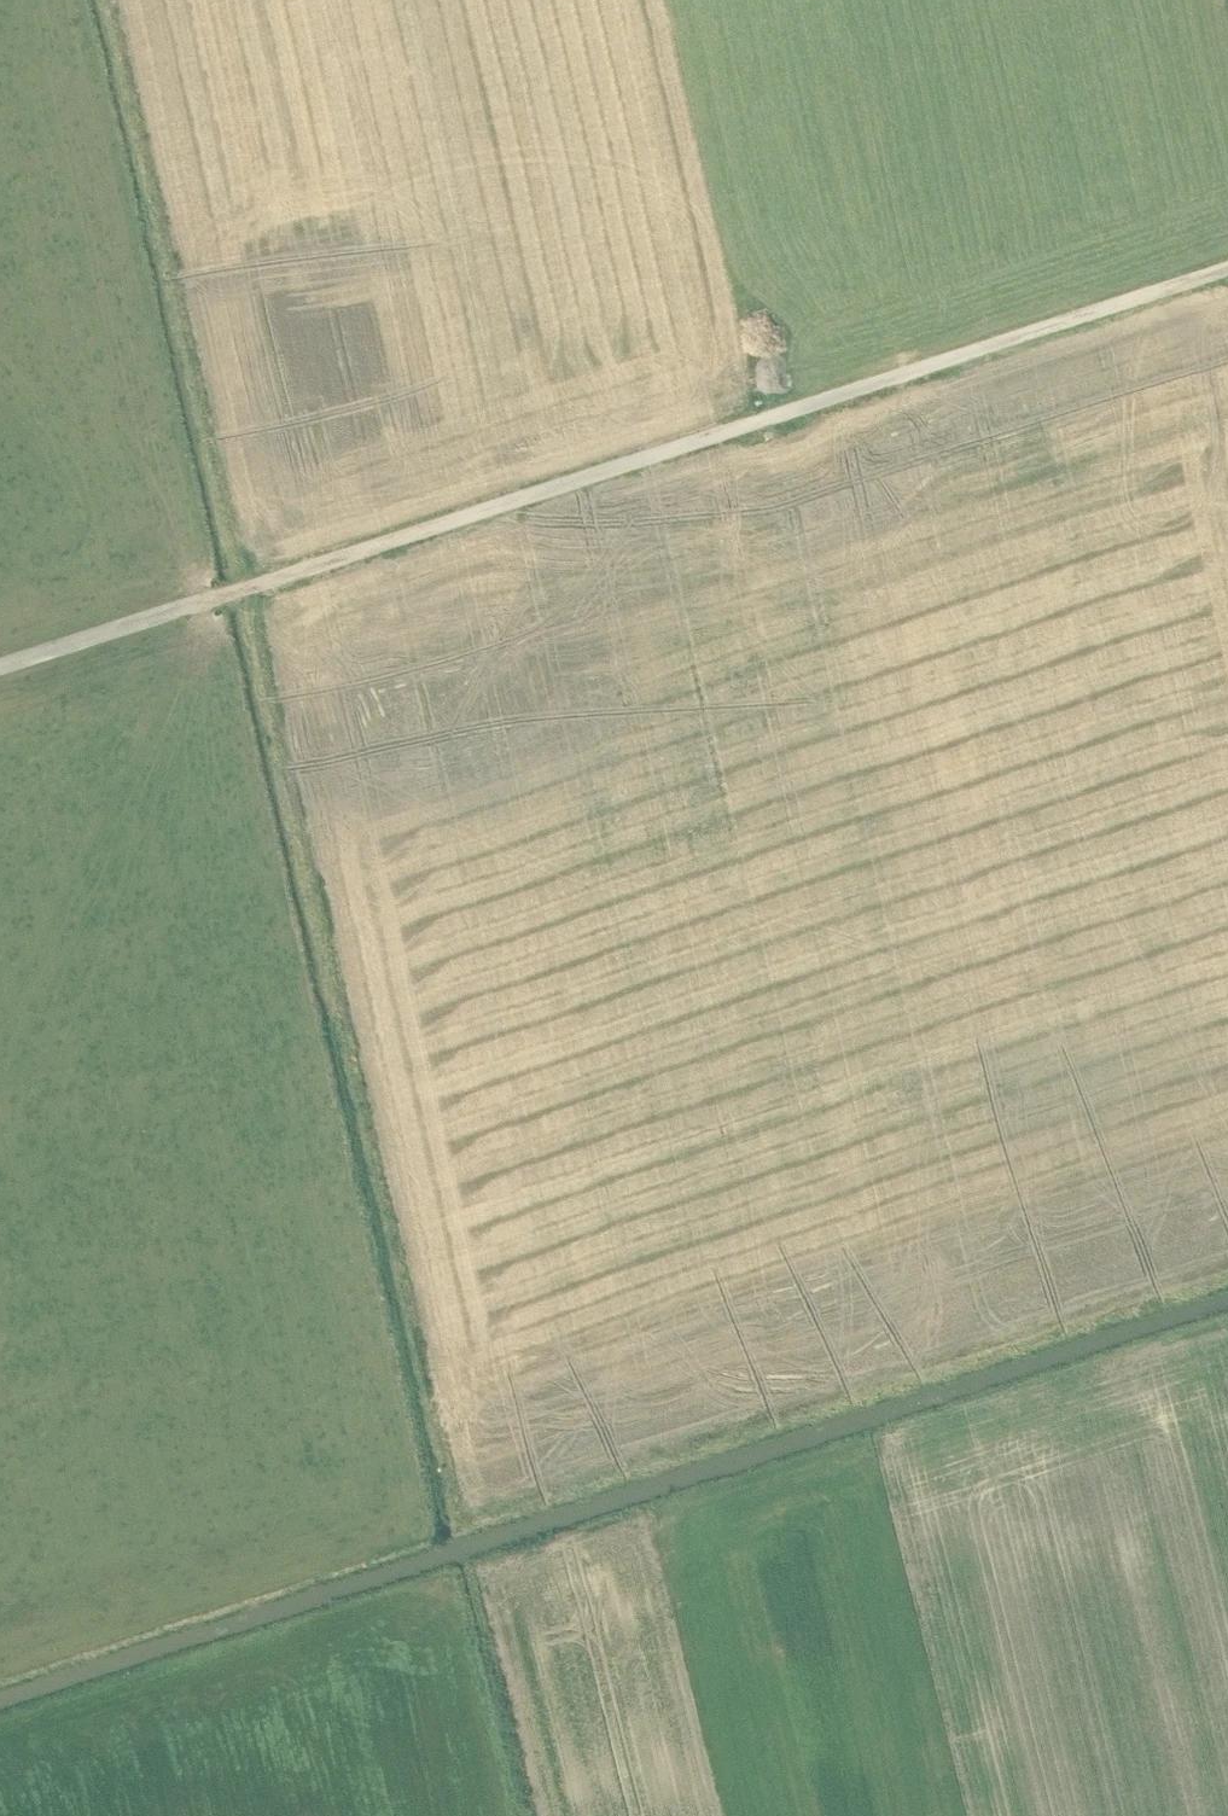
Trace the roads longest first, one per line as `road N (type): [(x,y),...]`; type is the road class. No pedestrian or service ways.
road 1 (track): [(0,667),(1227,264)]

